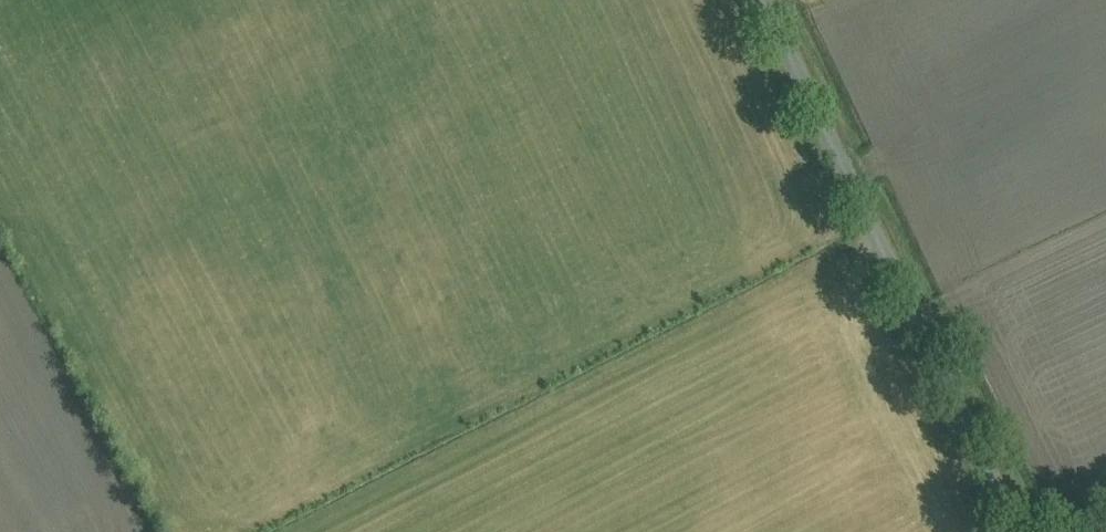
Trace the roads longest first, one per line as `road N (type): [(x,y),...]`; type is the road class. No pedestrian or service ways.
road 1 (unclassified): [(1018,531),(765,0)]

